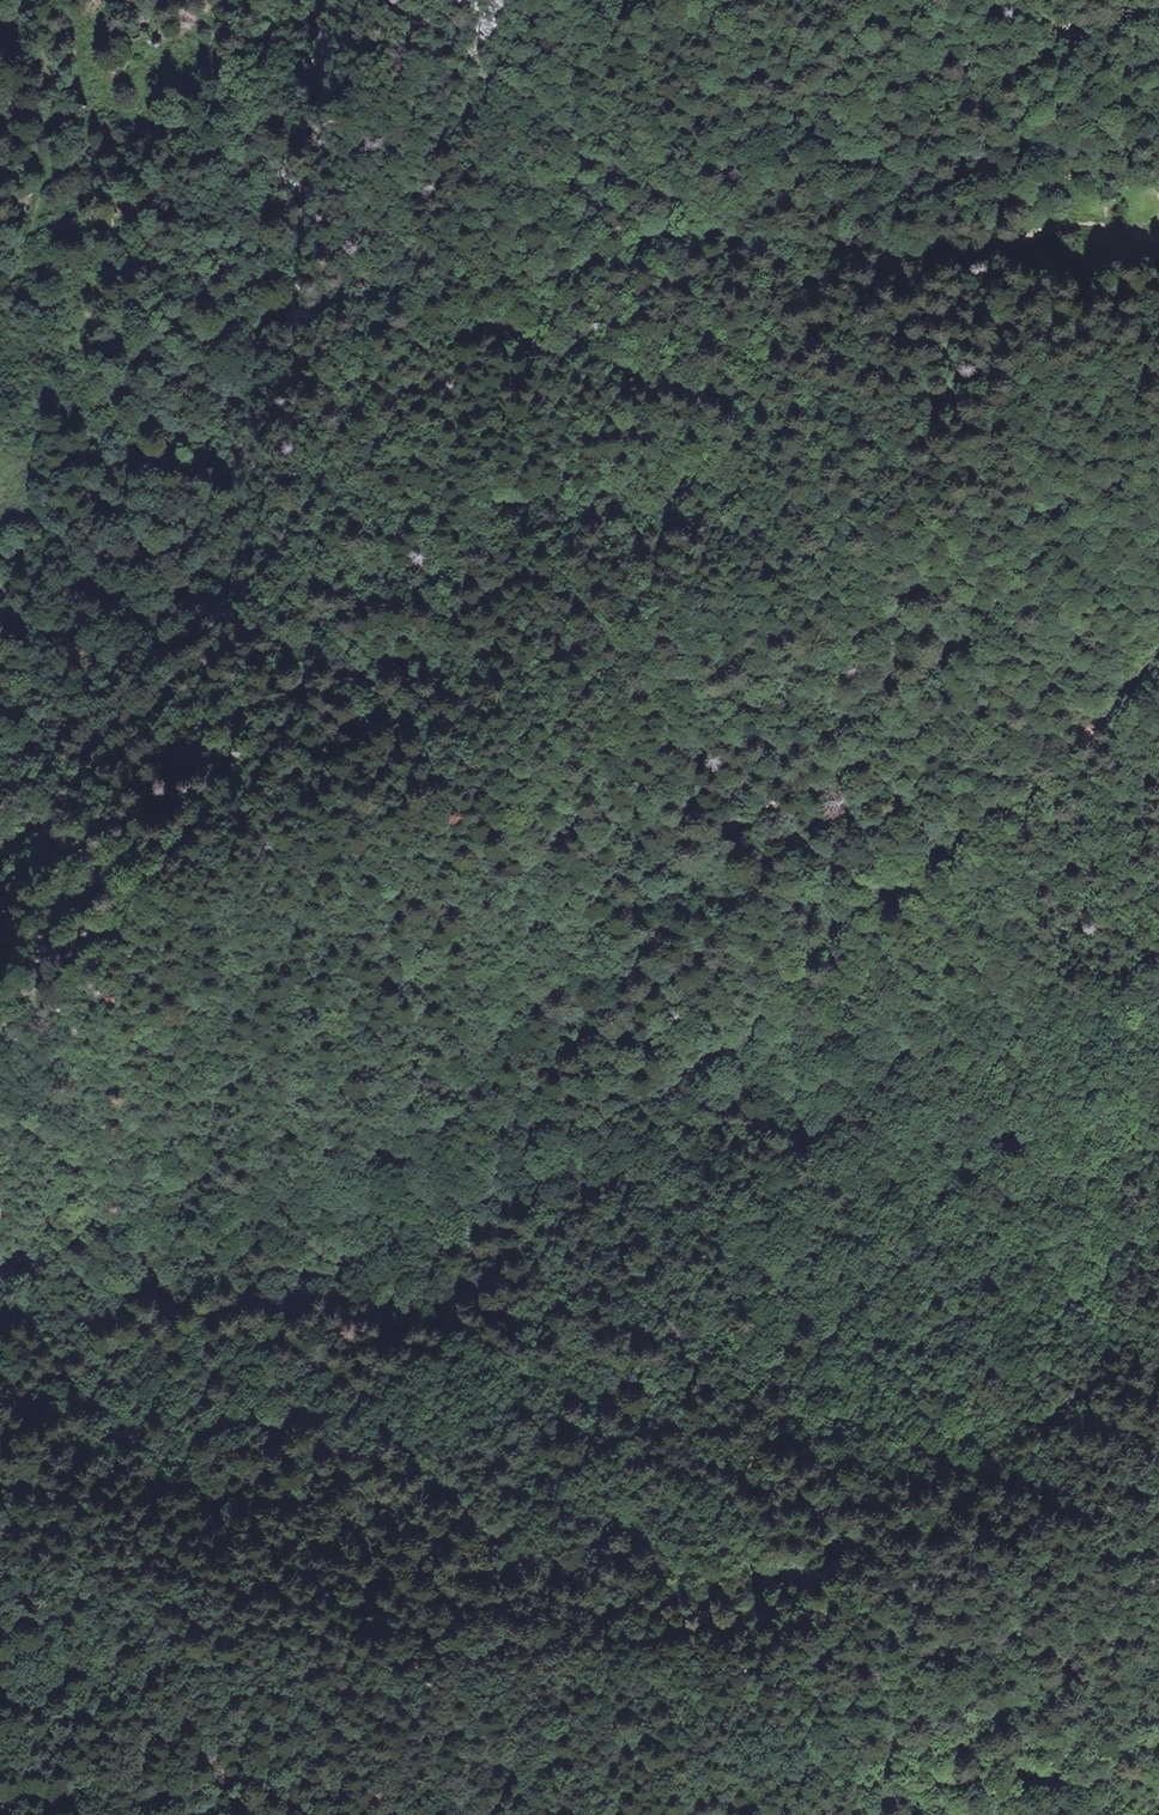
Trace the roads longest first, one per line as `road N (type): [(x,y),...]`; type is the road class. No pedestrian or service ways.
road 1 (track): [(0,275),(42,168),(45,103),(62,41),(31,0)]

